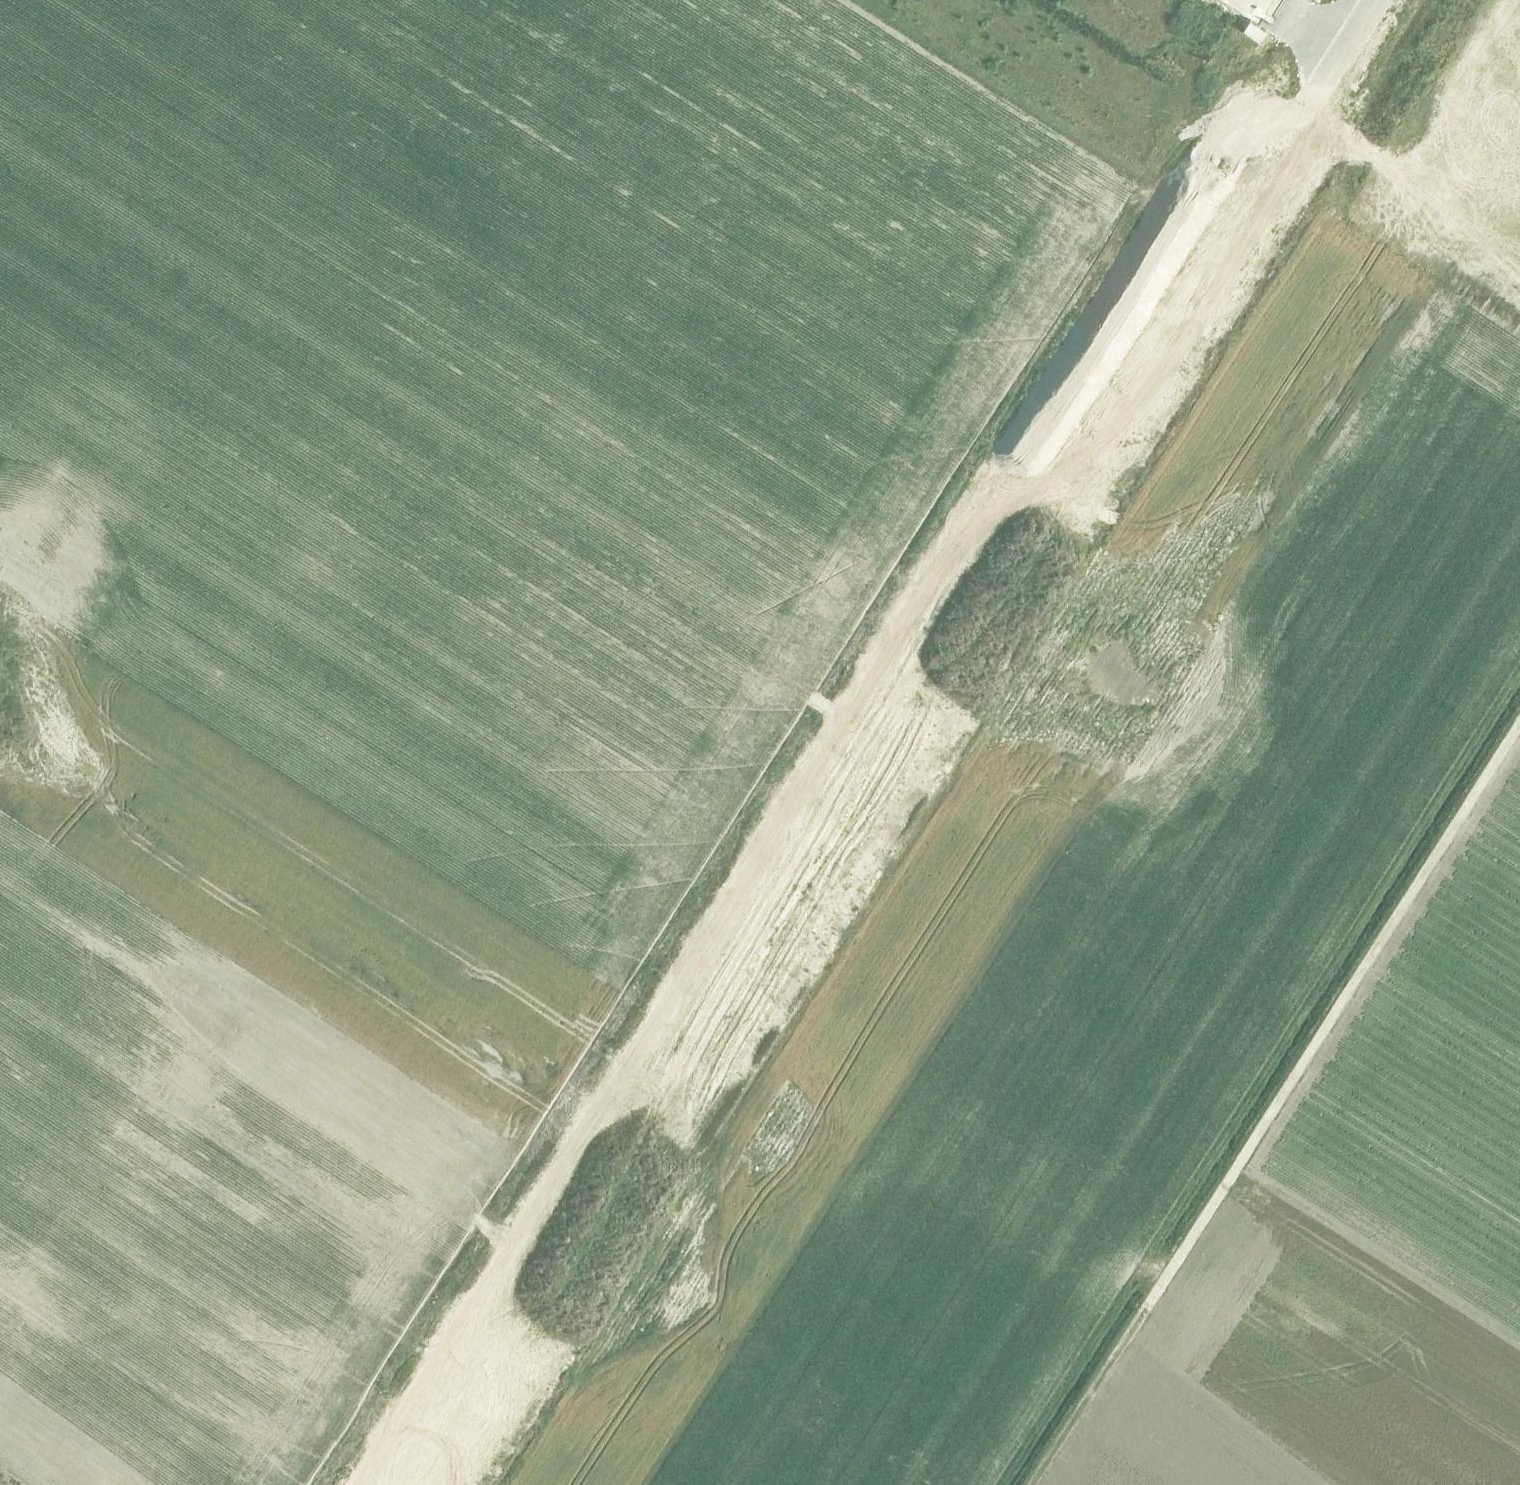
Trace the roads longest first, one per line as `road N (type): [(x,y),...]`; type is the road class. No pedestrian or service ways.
road 1 (unclassified): [(427,1484),(1378,0)]

